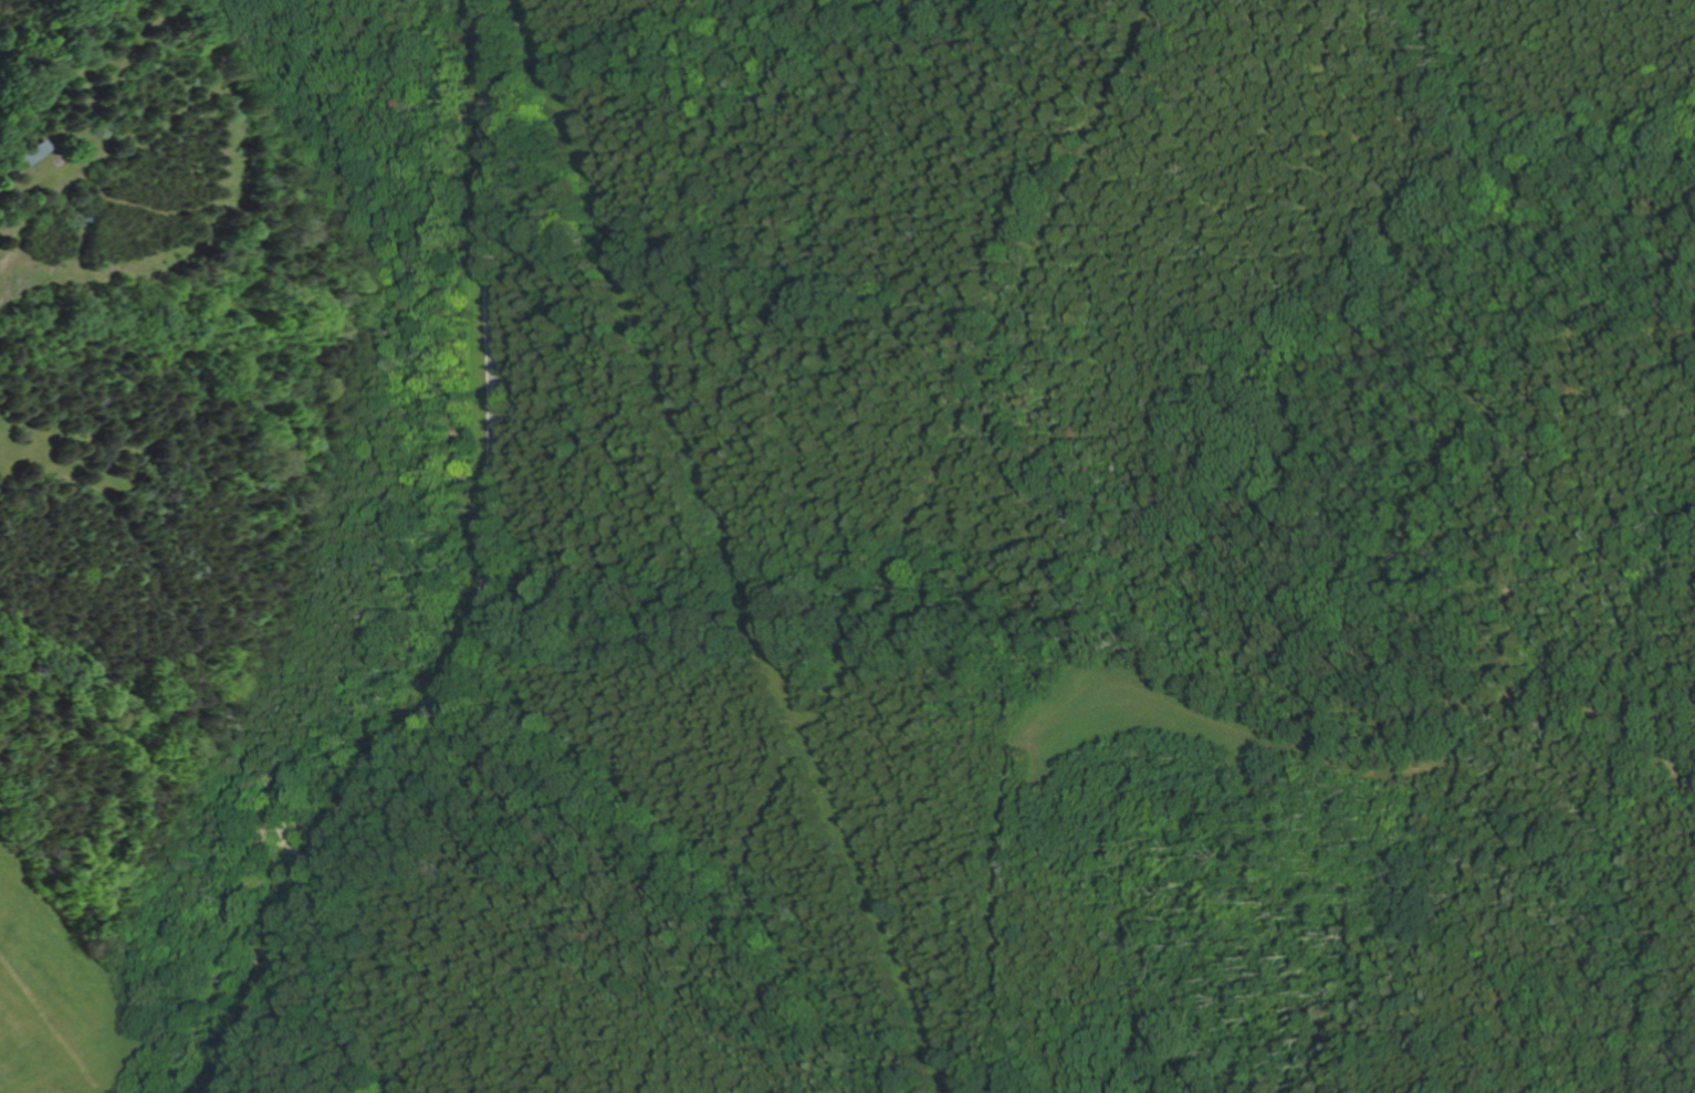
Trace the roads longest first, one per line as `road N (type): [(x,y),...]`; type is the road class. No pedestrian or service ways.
road 1 (tertiary): [(220,1092),(326,830),(449,671),(479,597),(488,516),(492,161),(469,0)]
road 2 (track): [(1694,802),(1630,717),(1602,713),(1497,725),(1437,763),(1373,770),(1325,761),(1127,679),(1092,677),(1061,691),(1006,749),(1006,1092)]

